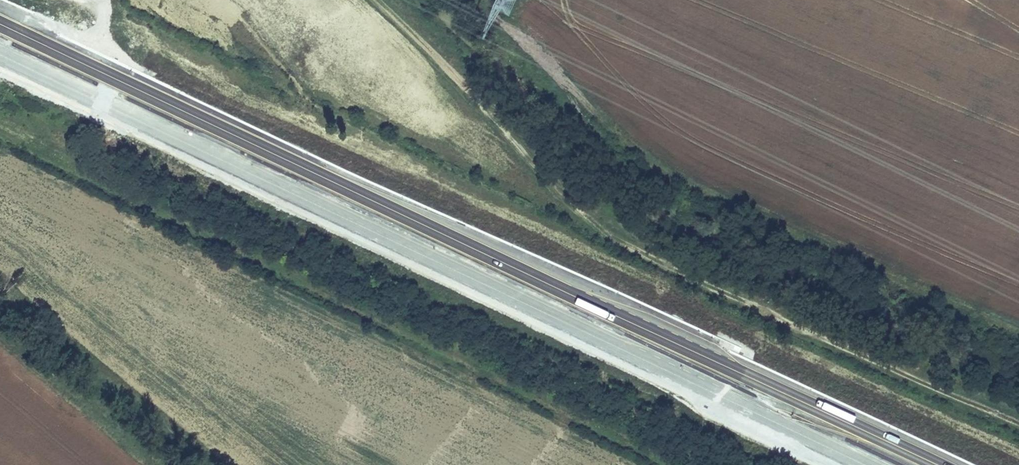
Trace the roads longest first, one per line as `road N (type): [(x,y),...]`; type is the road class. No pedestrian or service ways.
road 1 (motorway): [(933,464),(0,23)]
road 2 (motorway): [(0,52),(871,464)]
road 3 (track): [(379,0),(592,218),(719,289),(1018,419)]

